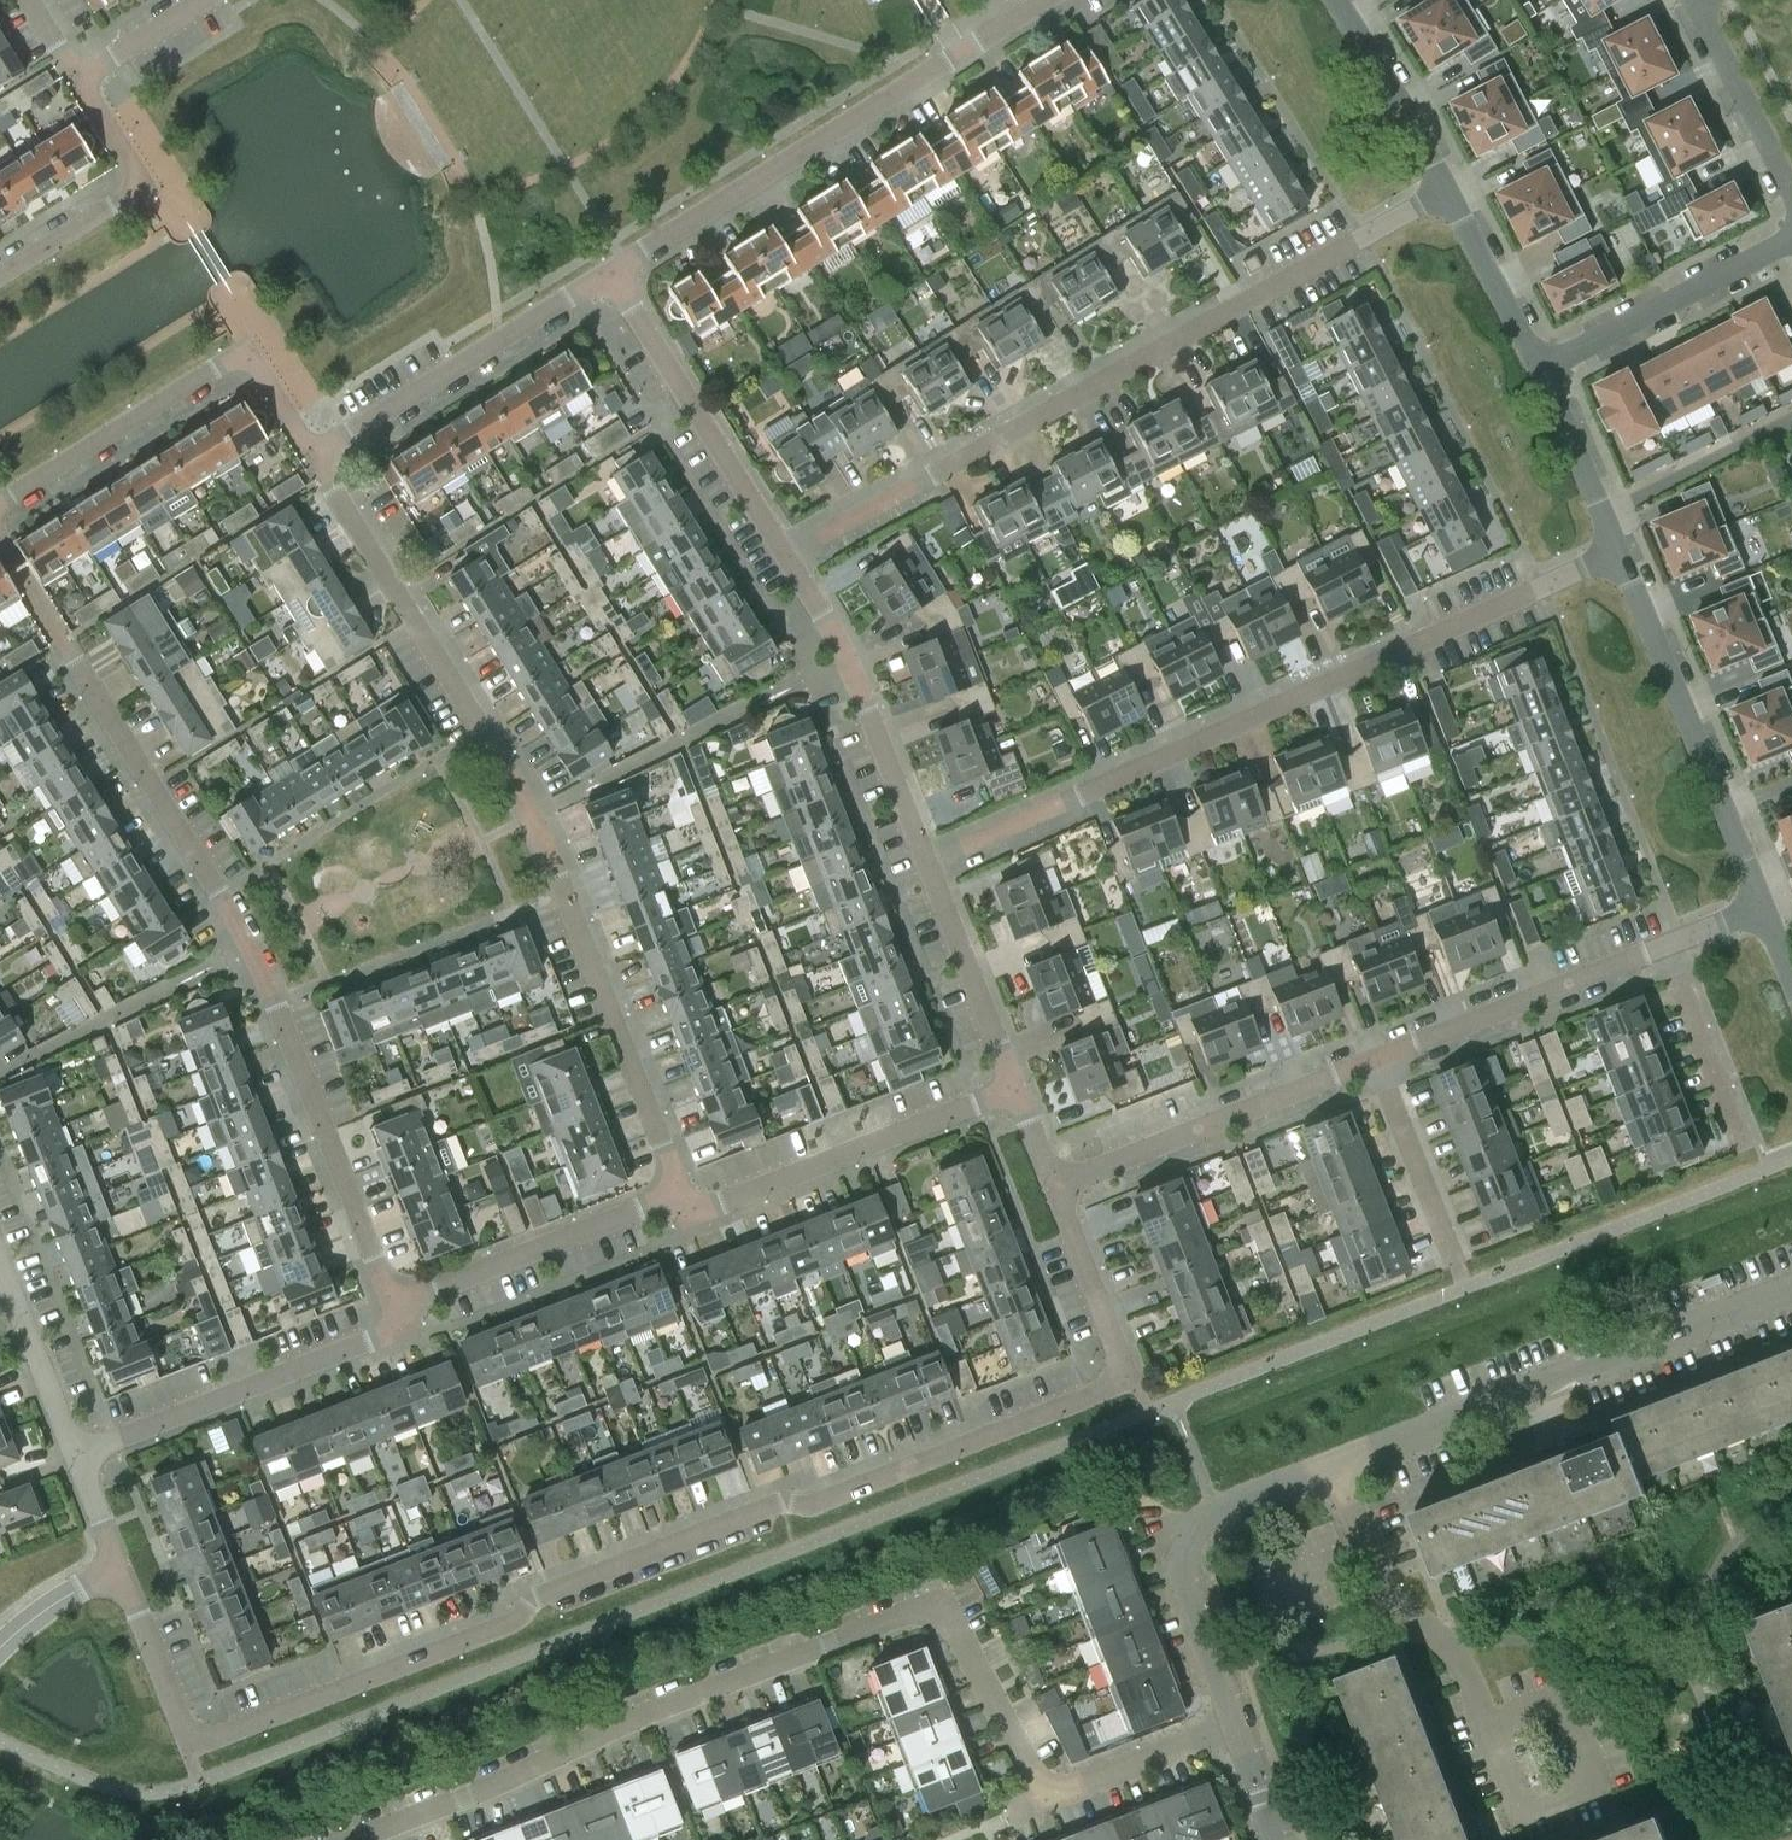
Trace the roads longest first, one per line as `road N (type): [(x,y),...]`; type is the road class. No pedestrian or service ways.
road 1 (residential): [(117,1567),(189,1748),(550,1600),(582,1576),(1105,1392),(1123,1368),(1052,1183)]
road 2 (residential): [(405,1327),(284,1007),(0,538)]
road 3 (residential): [(1237,1726),(1182,1546),(1200,1518),(1791,1289)]
road 4 (residential): [(350,1839),(639,1714),(908,1611),(951,1620),(1047,1795)]
road 5 (residential): [(685,1198),(537,811),(311,453)]
road 6 (residential): [(931,861),(1619,551)]
road 7 (residential): [(785,552),(1447,193)]
road 8 (residential): [(613,273),(1049,0)]
road 9 (residential): [(0,503),(233,357),(245,355),(311,453)]
road 10 (residential): [(1764,908),(1619,551)]
road 11 (residential): [(311,453),(613,273)]
road 12 (residential): [(685,1198),(741,1199),(1014,1088)]
road 13 (residential): [(77,1451),(405,1327)]
road 14 (residential): [(1377,1062),(1052,1183)]
road 15 (residential): [(931,861),(846,661),(785,552)]
road 16 (residential): [(785,552),(613,273)]
road 17 (residential): [(405,1327),(422,1295),(685,1198)]
road 18 (residential): [(1377,1062),(1666,947)]
road 19 (residential): [(0,273),(142,182),(79,79)]
road 20 (residential): [(1539,368),(1791,241)]
road 21 (residential): [(1014,1088),(931,861)]
road 22 (residential): [(1447,193),(1332,0)]
road 23 (residential): [(1791,192),(1695,0)]
road 24 (residential): [(77,1451),(0,1253)]
road 25 (residential): [(1452,1259),(1377,1062)]
road 26 (residential): [(1666,947),(1740,1142)]
road 27 (residential): [(1047,1795),(1237,1726)]
road 28 (residential): [(1619,551),(1539,368)]
road 29 (residential): [(1539,368),(1447,193)]
road 30 (residential): [(79,79),(207,0)]
road 31 (residential): [(0,1648),(74,1589),(117,1567)]
road 32 (residential): [(117,1567),(77,1451)]
road 33 (residential): [(1280,1839),(1237,1726)]

